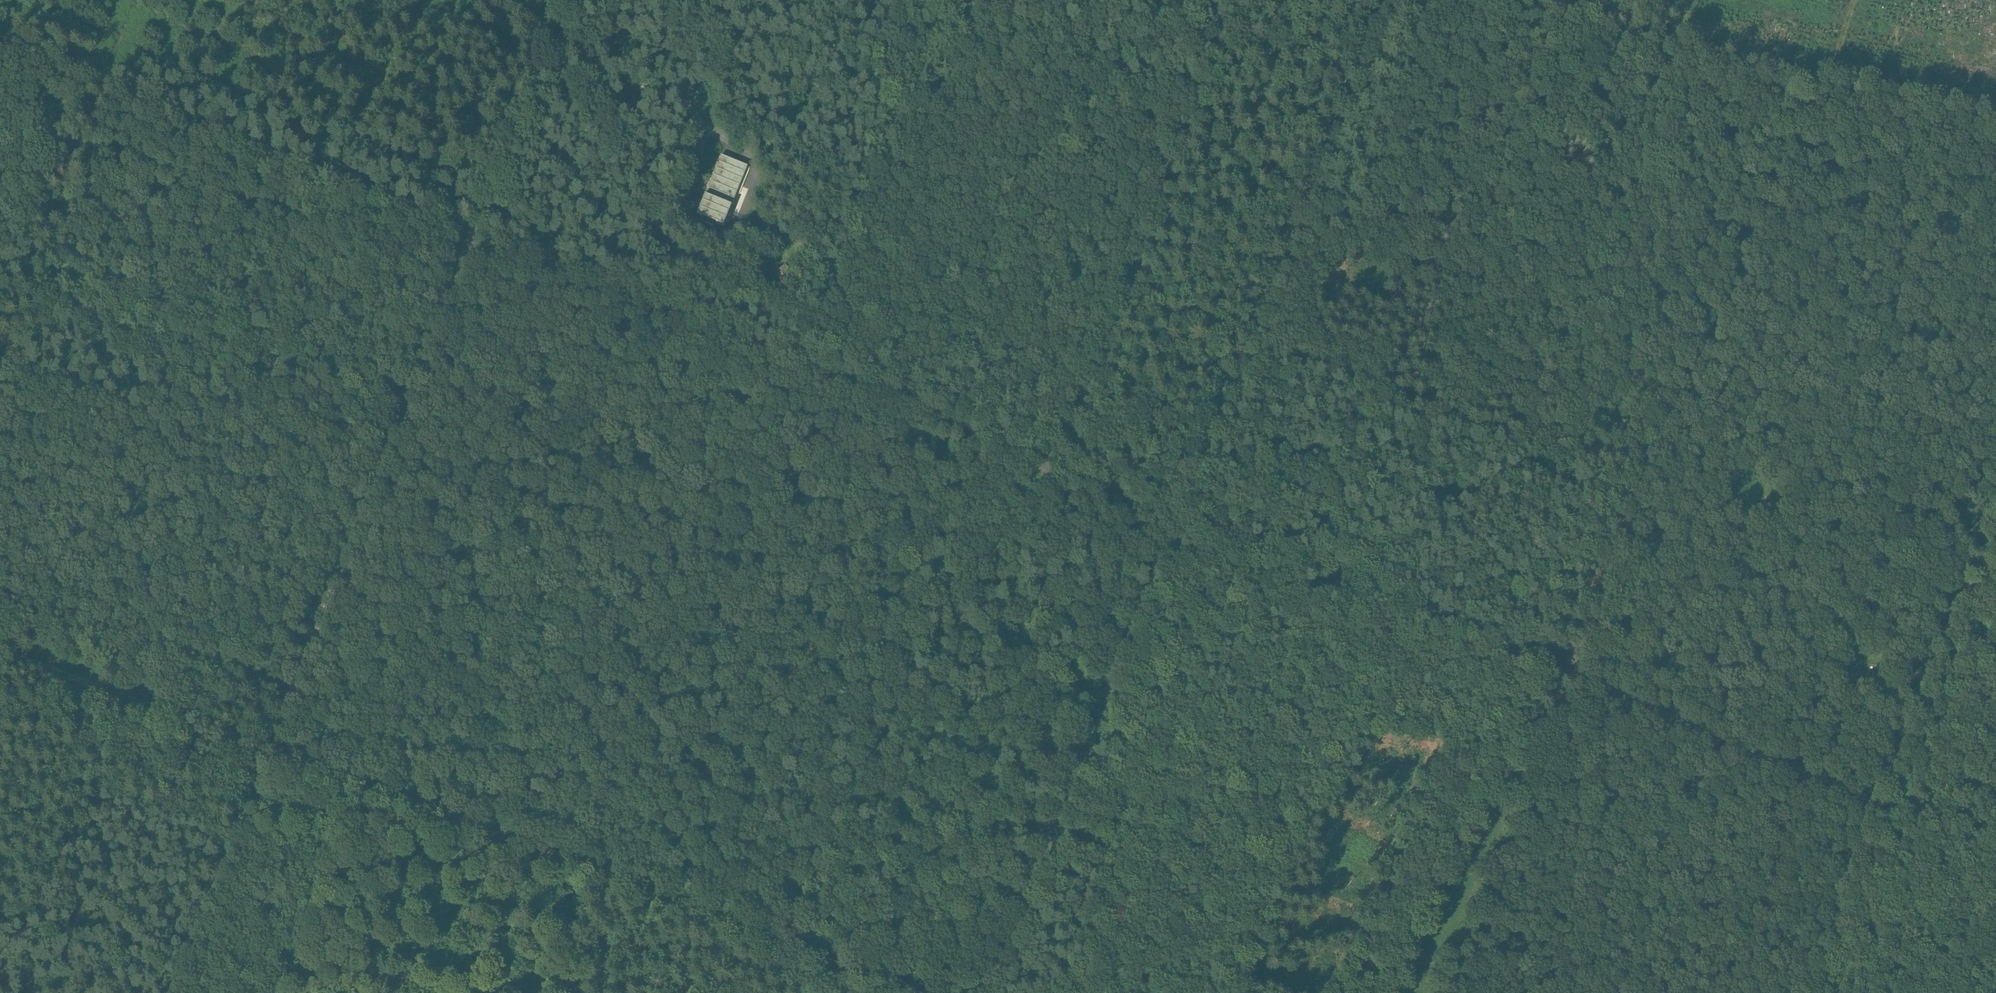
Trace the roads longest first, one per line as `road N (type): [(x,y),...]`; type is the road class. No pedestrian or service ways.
road 1 (track): [(0,27),(1177,523),(1882,803),(1995,840)]
road 2 (track): [(1385,0),(990,992)]
road 3 (track): [(565,13),(271,746)]
road 4 (track): [(926,992),(271,746)]
road 5 (track): [(1995,509),(1811,992)]
road 6 (track): [(156,0),(0,400)]
road 7 (track): [(271,746),(0,648)]
road 8 (track): [(271,746),(160,992)]
road 9 (track): [(706,113),(599,47),(560,0)]

